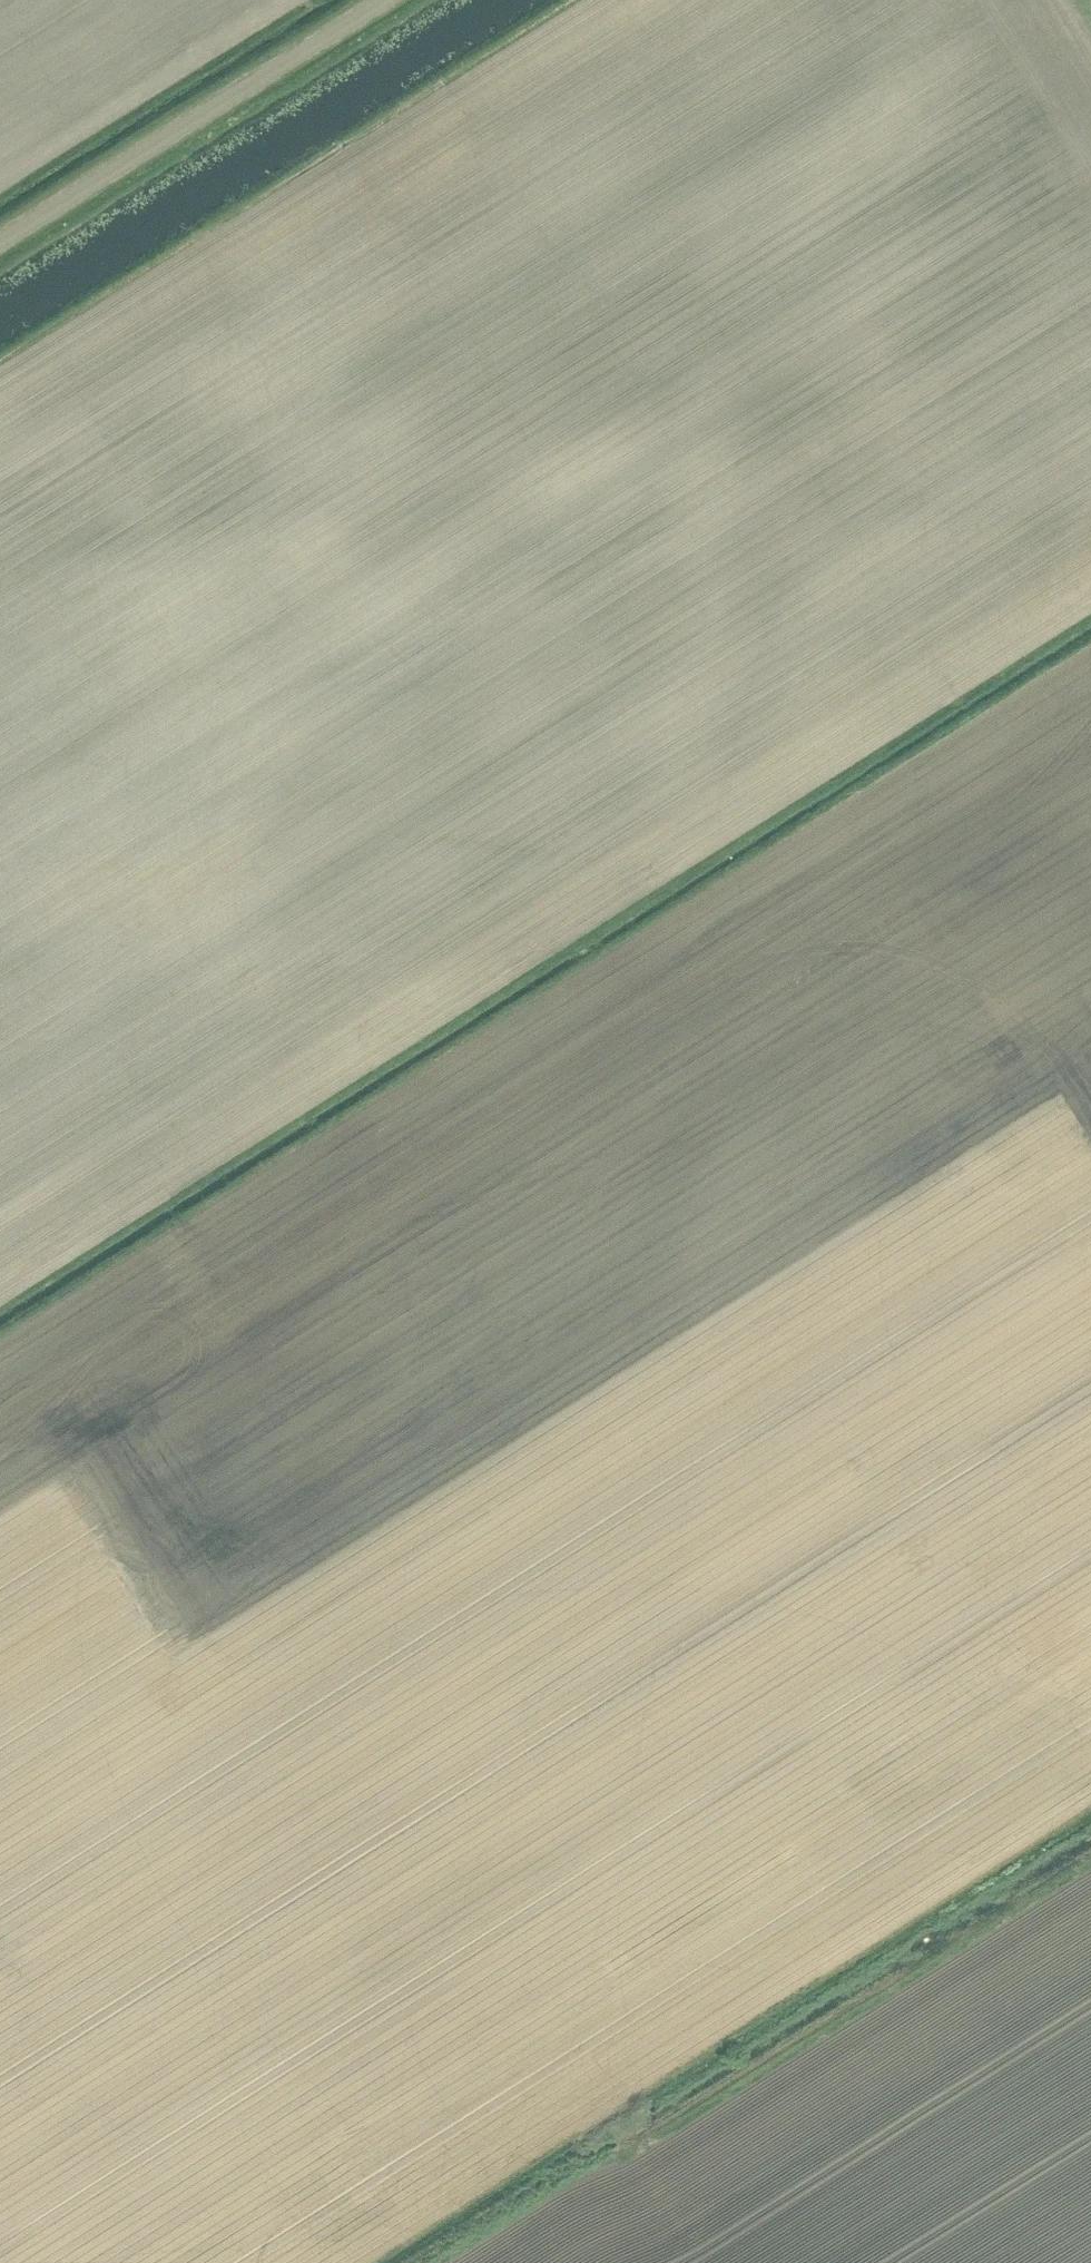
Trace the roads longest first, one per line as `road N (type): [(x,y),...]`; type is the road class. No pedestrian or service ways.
road 1 (unclassified): [(0,238),(379,0)]

